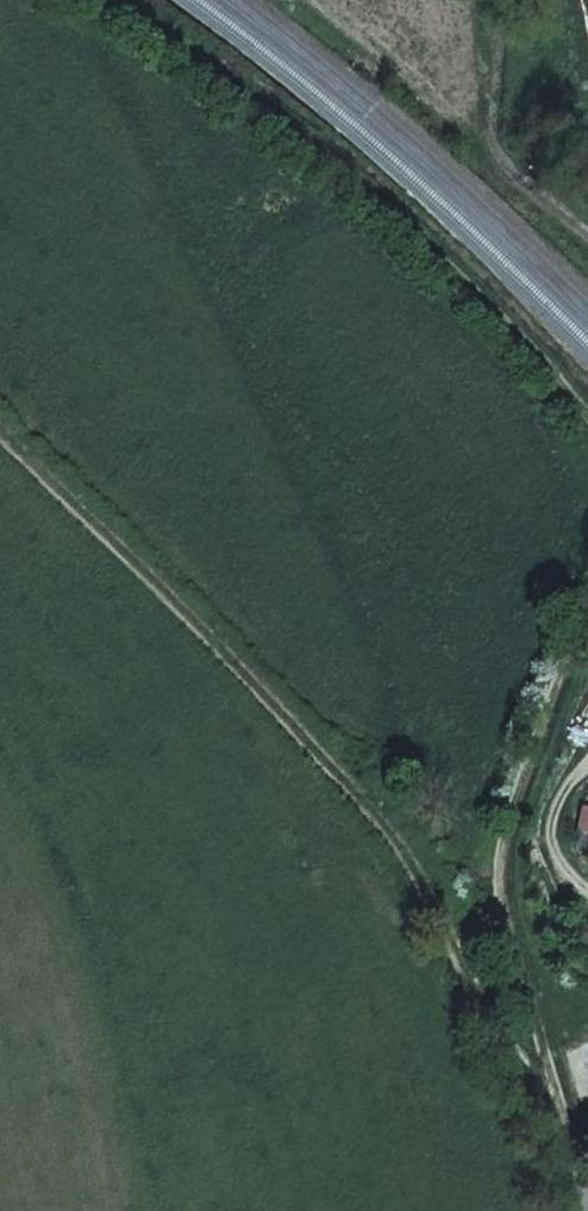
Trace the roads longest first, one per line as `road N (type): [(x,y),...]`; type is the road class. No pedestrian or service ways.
road 1 (track): [(552,1077),(468,947),(412,836),(255,666),(0,419)]
road 2 (track): [(587,417),(474,283),(96,0)]
road 3 (track): [(587,1186),(497,880),(587,615)]

